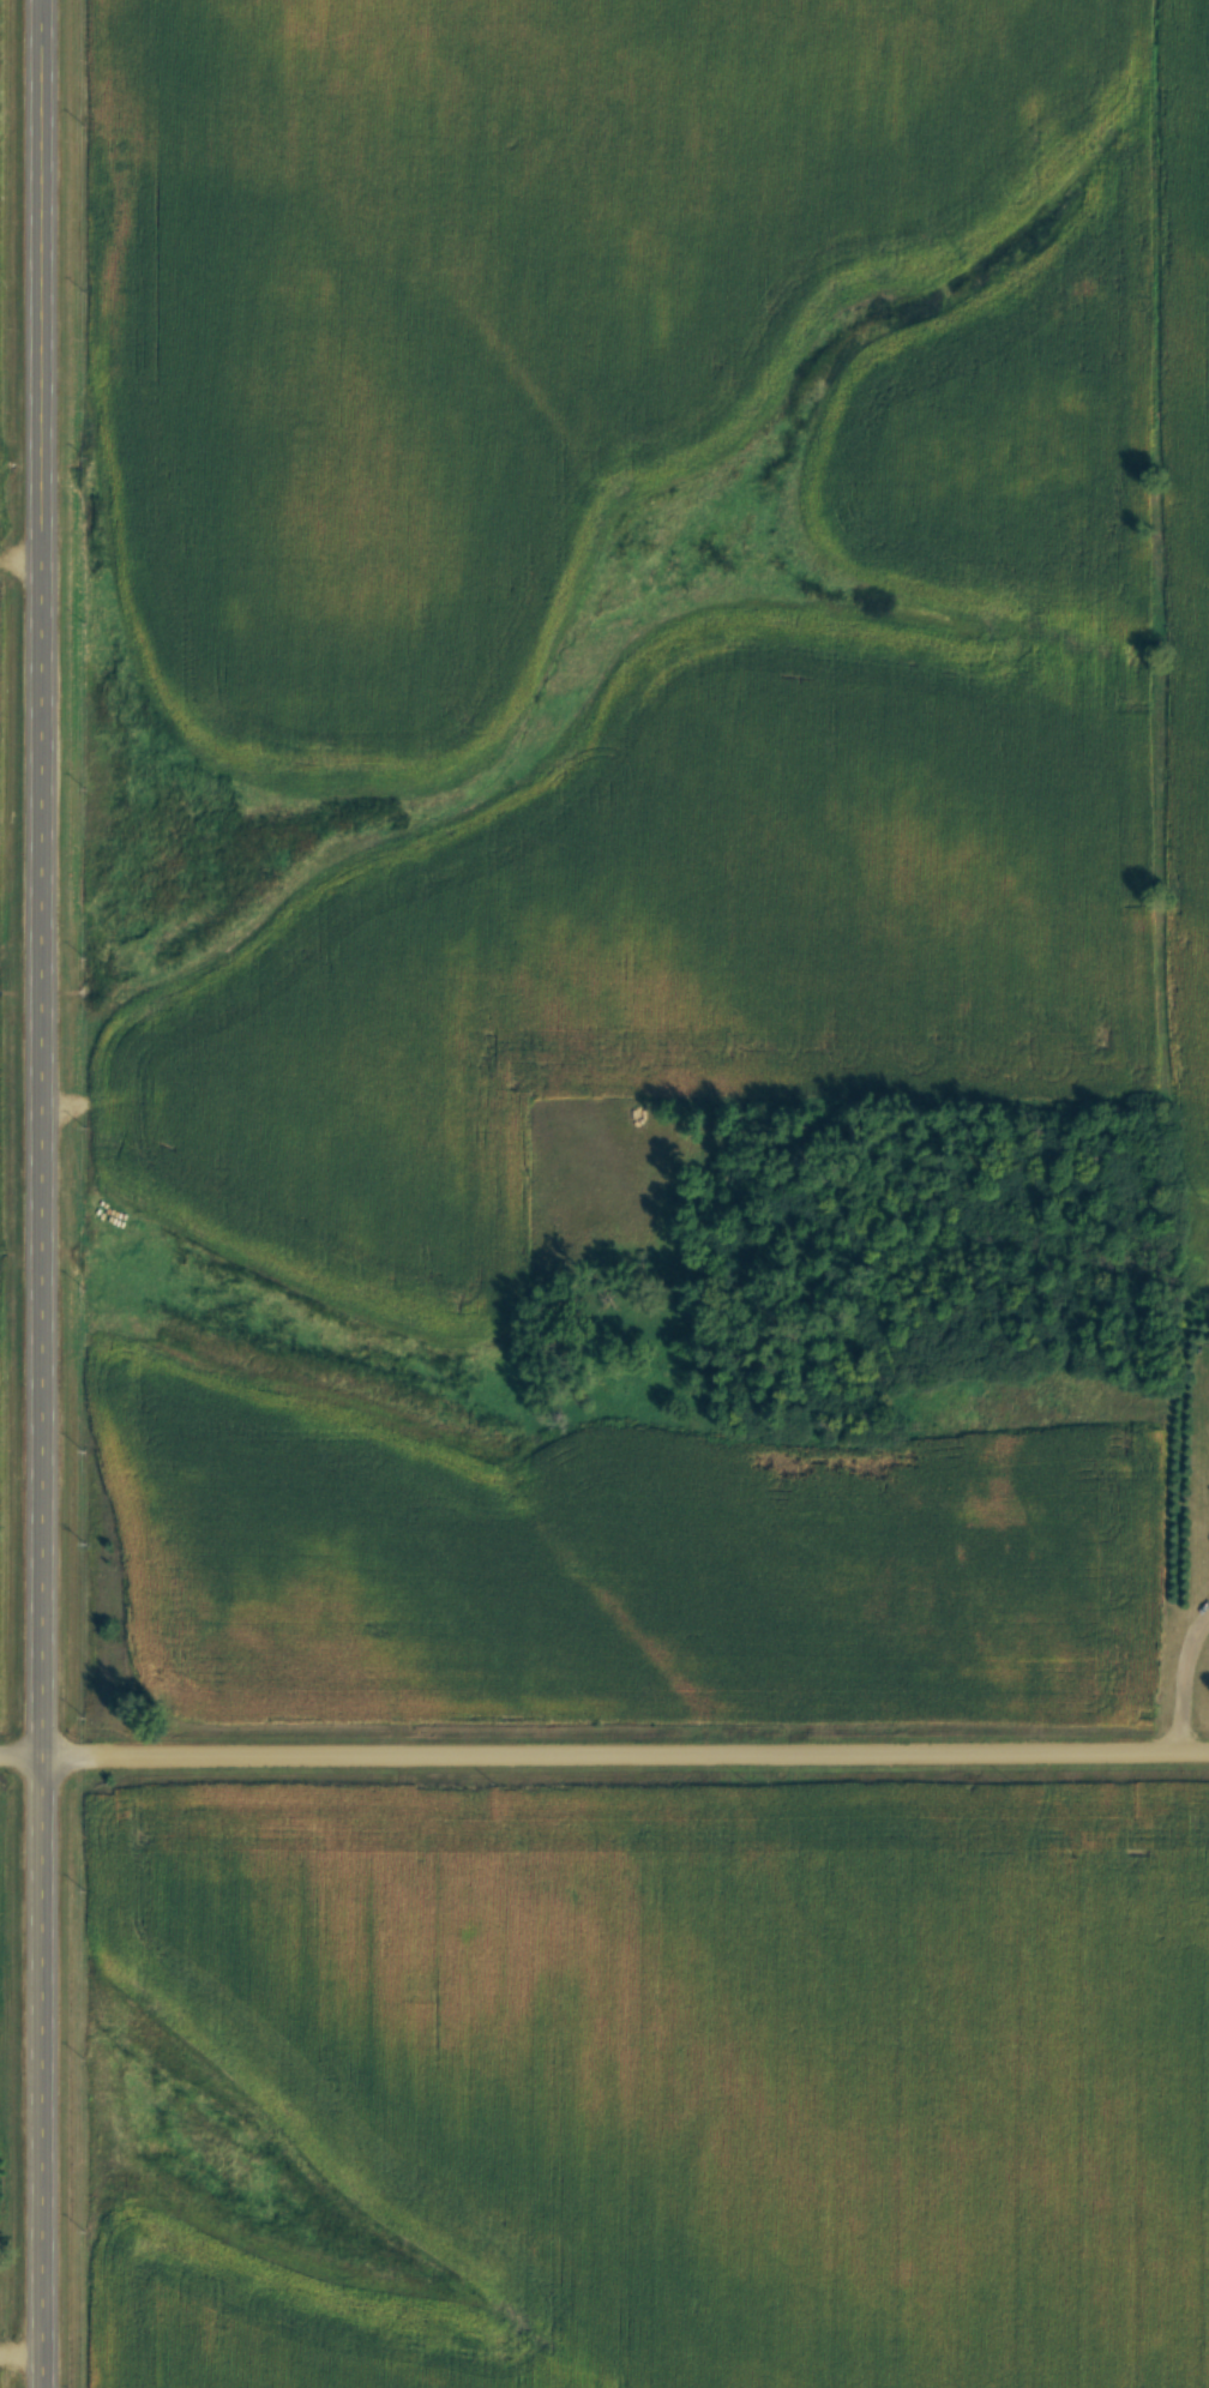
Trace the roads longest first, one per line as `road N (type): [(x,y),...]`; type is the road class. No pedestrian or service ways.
road 1 (tertiary): [(51,0),(52,2387)]
road 2 (residential): [(0,1756),(1208,1752)]

